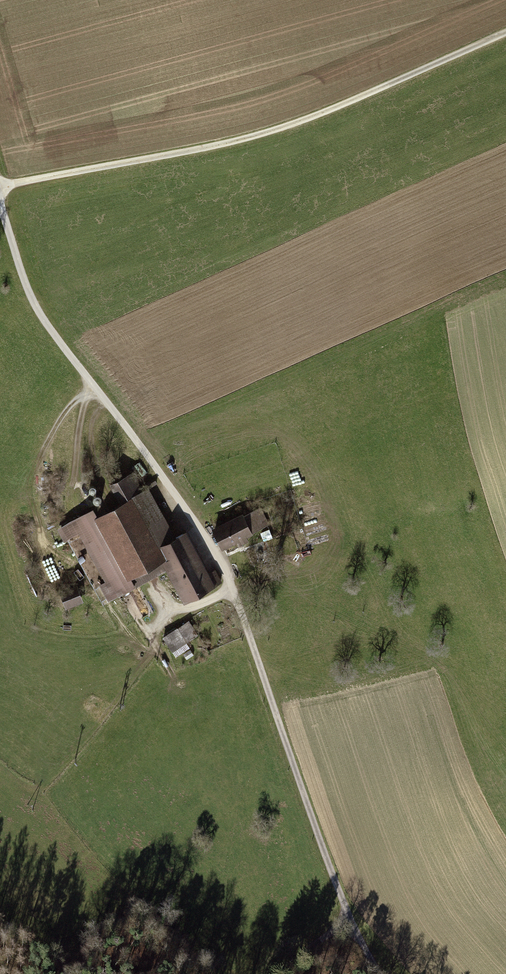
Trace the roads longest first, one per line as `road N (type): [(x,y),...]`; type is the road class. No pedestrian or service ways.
road 1 (unclassified): [(378,973),(333,876),(209,539),(32,297),(0,202)]
road 2 (track): [(0,184),(328,120),(399,79),(505,36)]

